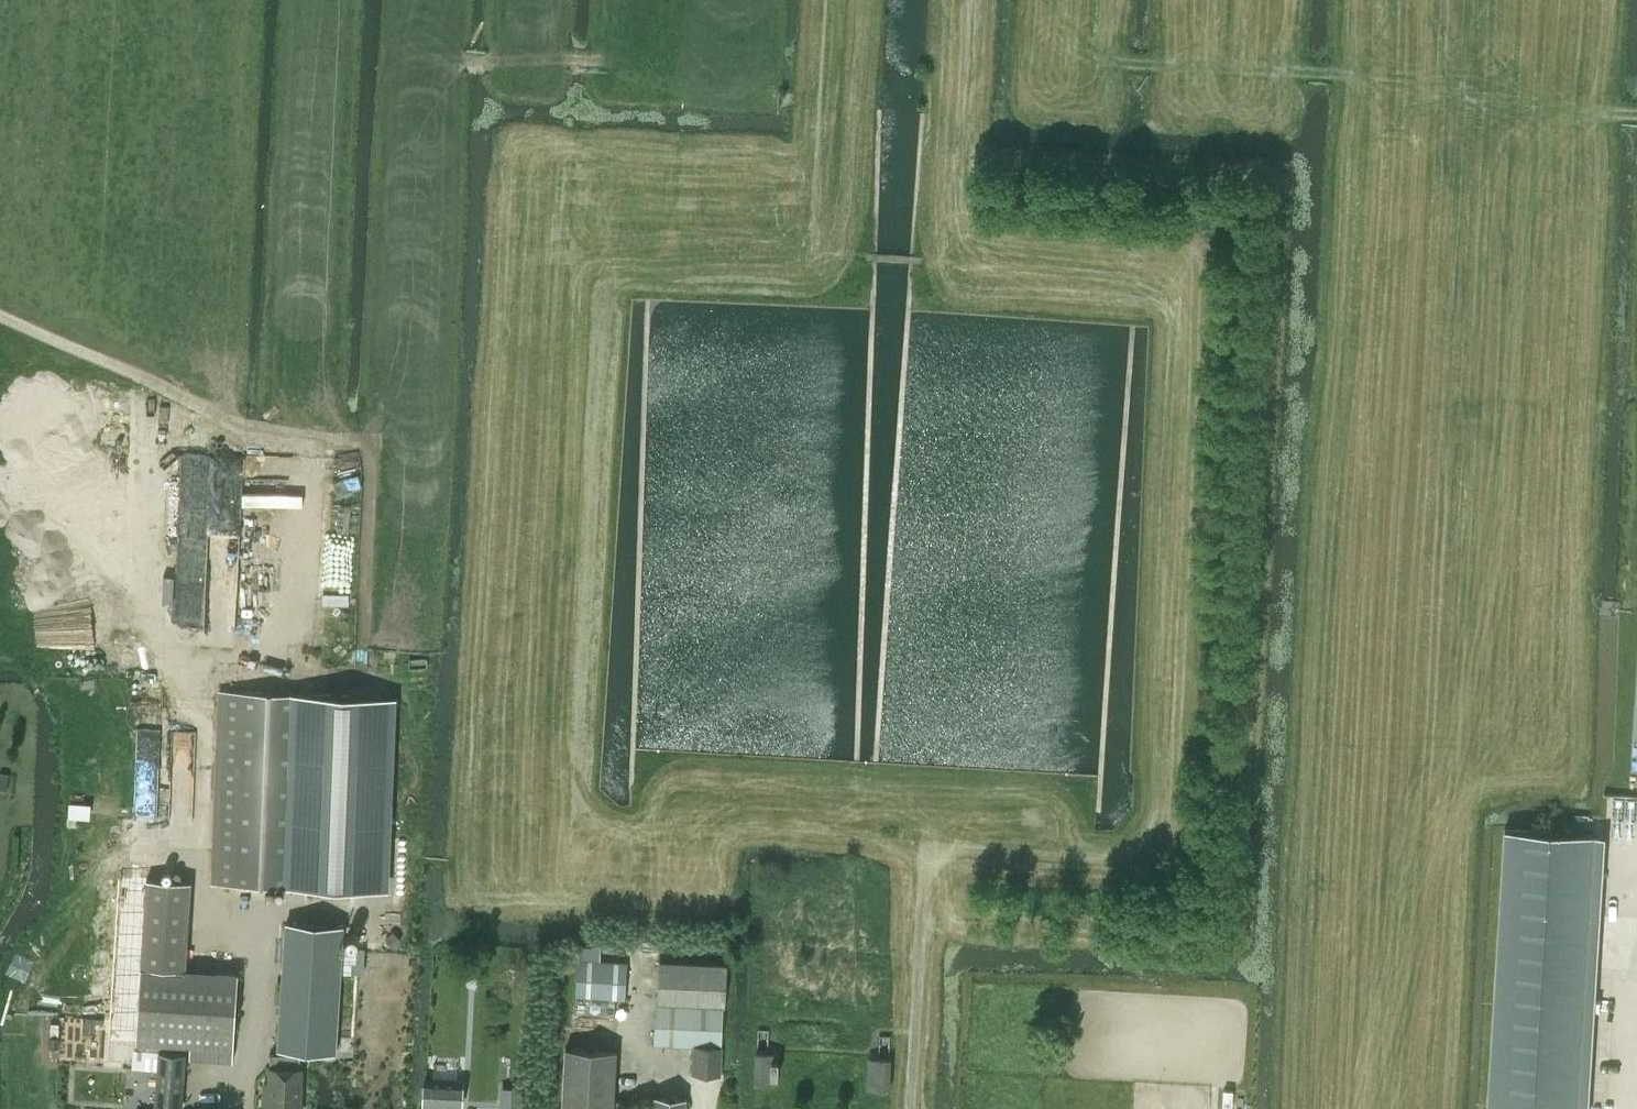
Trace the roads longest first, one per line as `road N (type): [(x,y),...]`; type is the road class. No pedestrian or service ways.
road 1 (track): [(975,0),(966,29),(965,231),(977,250),(1014,271),(1147,286),(1171,320),(1157,805),(1136,849),(1107,862),(973,847),(939,856),(925,880),(911,1108)]
road 2 (track): [(1636,113),(1591,116),(1575,191),(1525,735),(1421,771),(1336,762),(1307,1108)]
road 3 (track): [(832,105),(691,94),(610,65),(445,60),(419,92),(413,134),(407,354),(394,433),(219,443)]
road 4 (track): [(1591,116),(1444,78),(1133,67),(1048,0)]
road 5 (track): [(209,652),(219,443),(190,408),(120,381),(51,371),(16,353),(0,334)]

